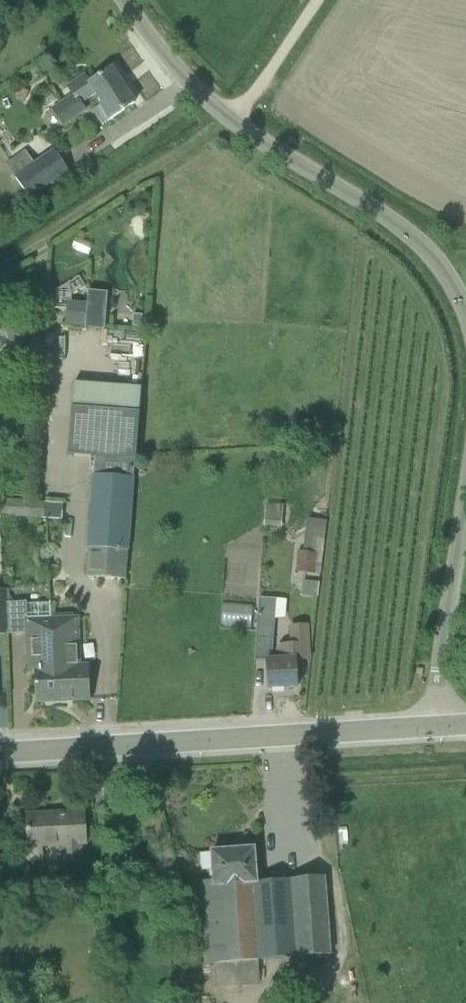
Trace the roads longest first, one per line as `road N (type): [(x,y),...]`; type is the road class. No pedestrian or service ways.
road 1 (unclassified): [(465,327),(436,258),(234,124),(125,0)]
road 2 (tertiary): [(445,726),(0,752)]
road 3 (unclassified): [(445,726),(465,460)]
road 4 (track): [(323,0),(234,124)]

